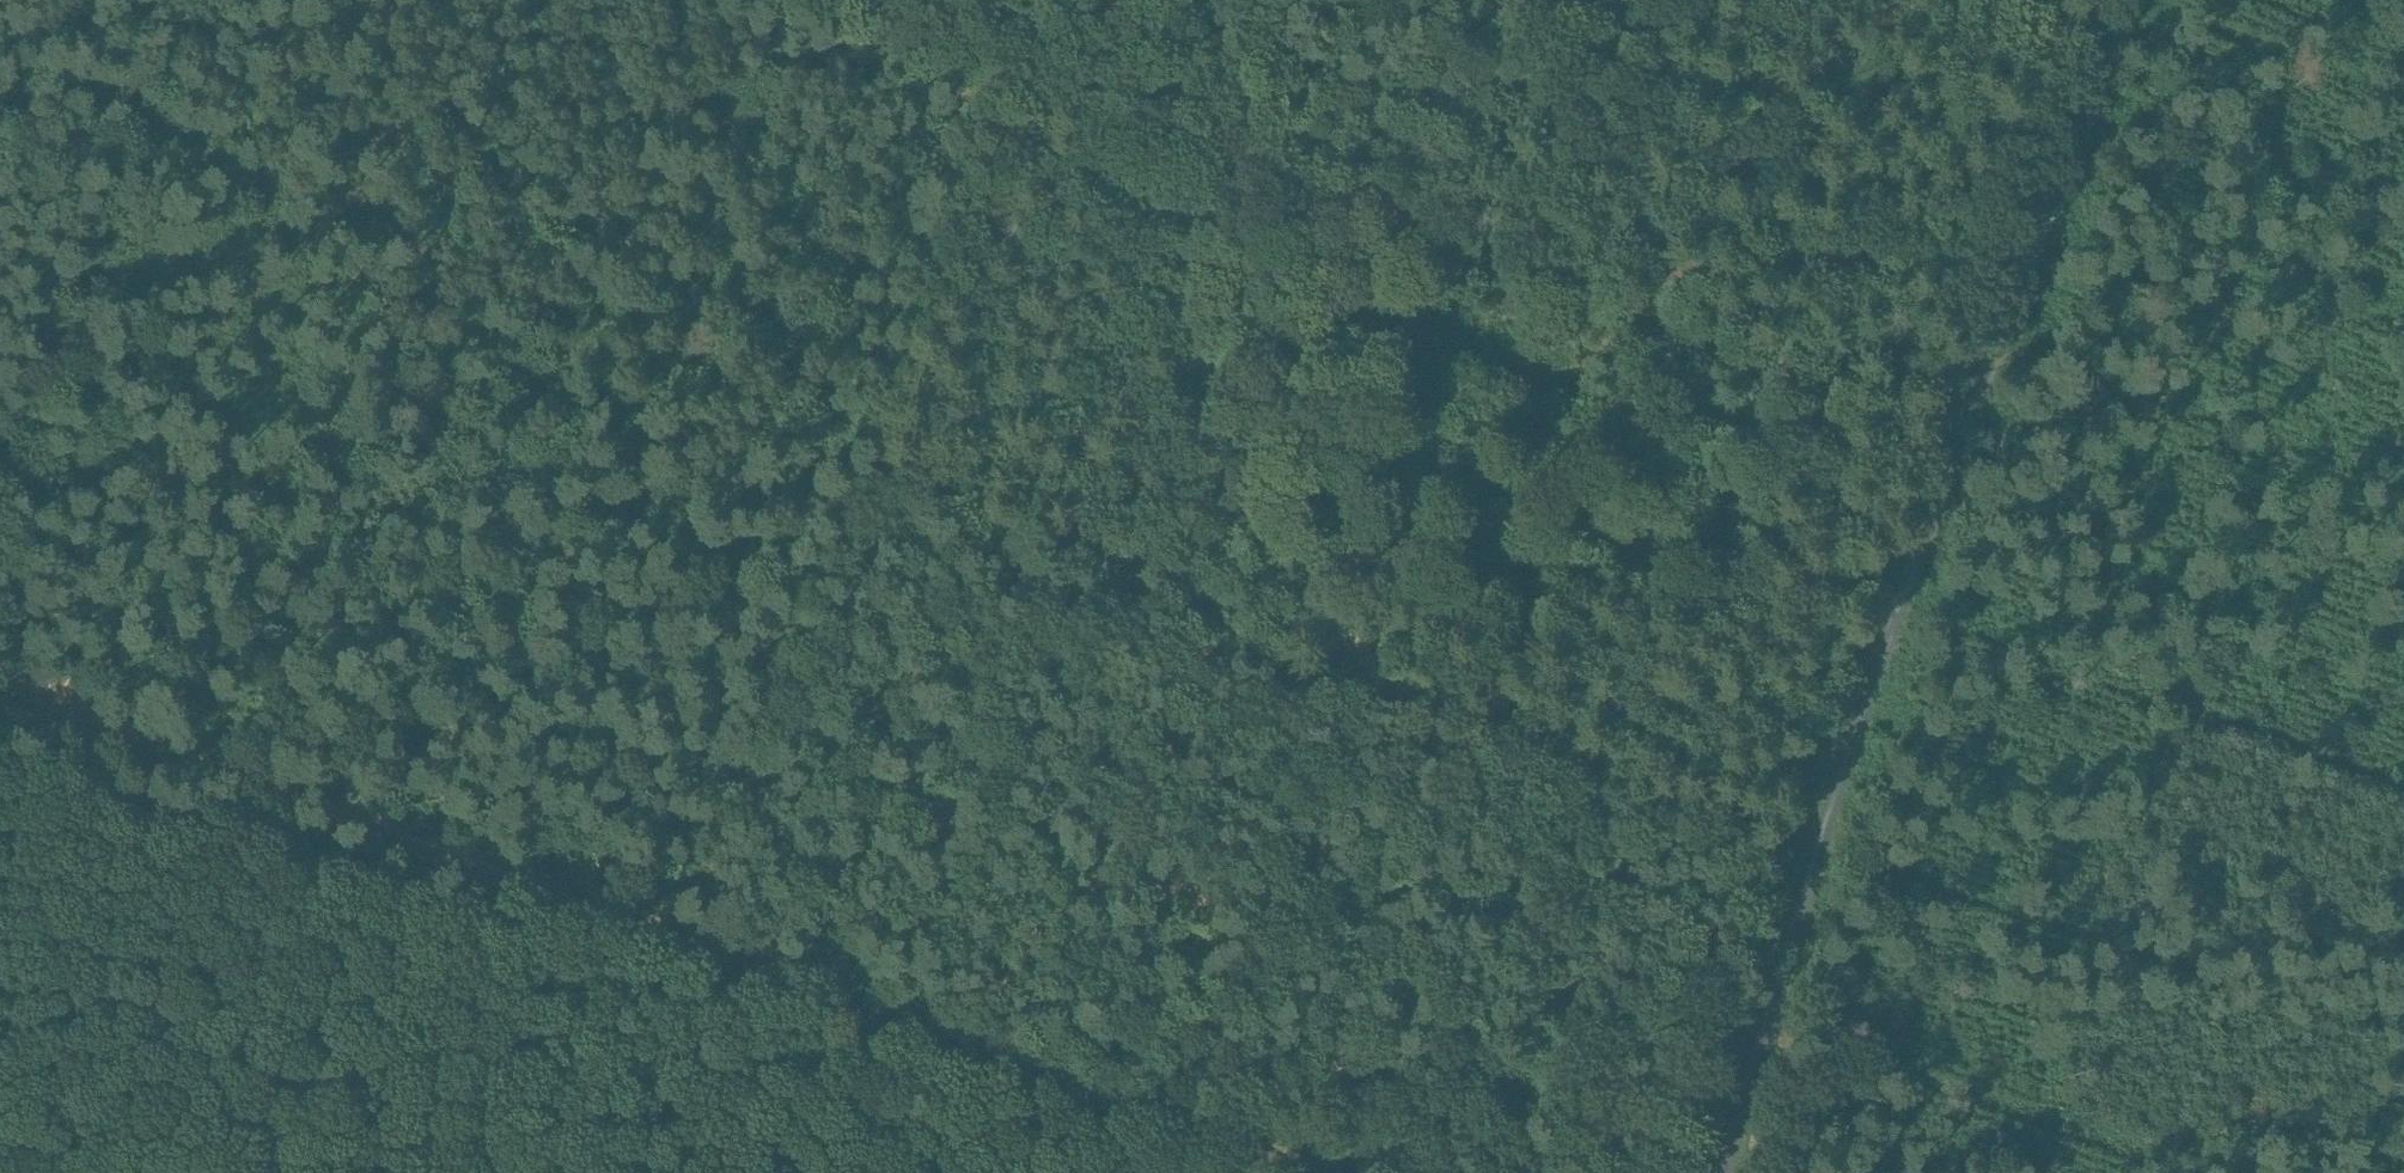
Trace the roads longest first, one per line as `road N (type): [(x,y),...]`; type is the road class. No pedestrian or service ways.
road 1 (track): [(1344,1172),(0,683)]
road 2 (track): [(2156,0),(1715,1172)]
road 3 (track): [(171,0),(0,463)]

